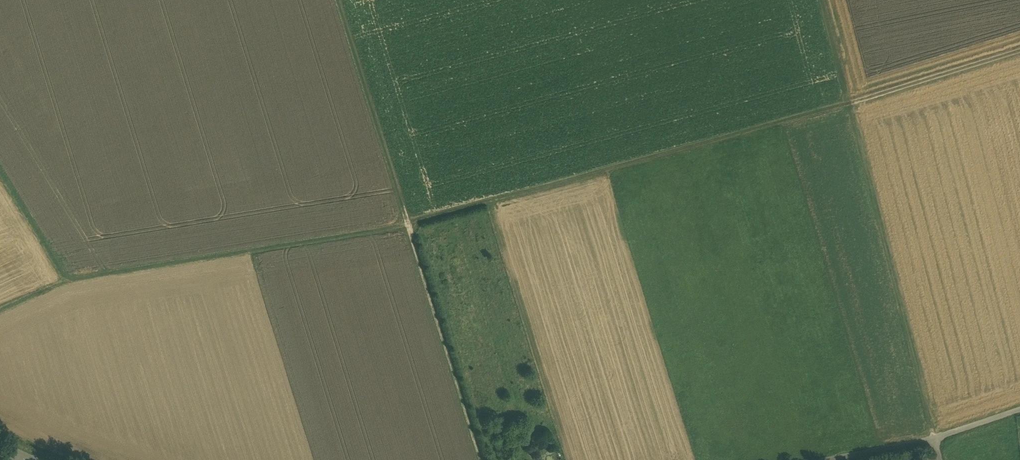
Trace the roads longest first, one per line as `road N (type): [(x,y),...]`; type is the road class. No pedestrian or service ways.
road 1 (track): [(0,311),(67,283),(406,223),(846,104)]
road 2 (track): [(481,459),(344,0)]
road 3 (track): [(818,0),(934,438)]
road 4 (track): [(1019,50),(846,104)]
road 5 (track): [(0,165),(67,283)]

